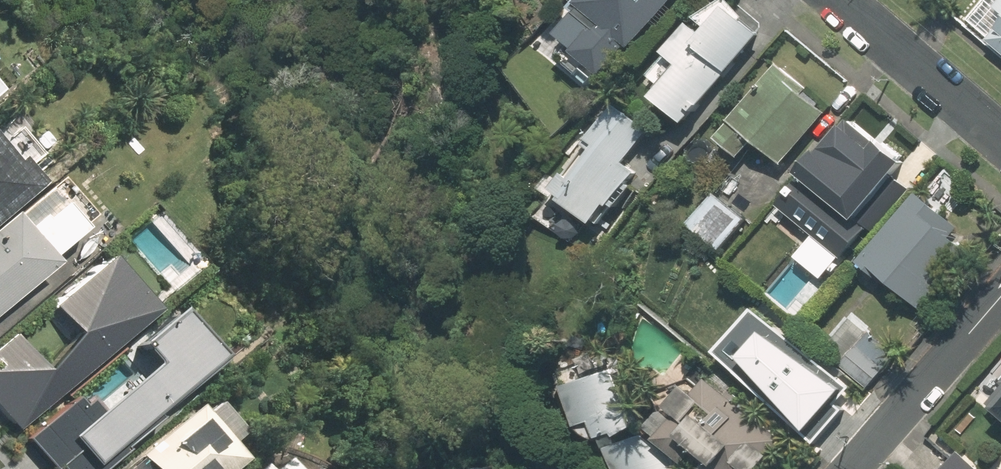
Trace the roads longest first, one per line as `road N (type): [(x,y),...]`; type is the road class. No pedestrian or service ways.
road 1 (residential): [(1000,296),(851,468)]
road 2 (residential): [(1000,138),(838,0)]

